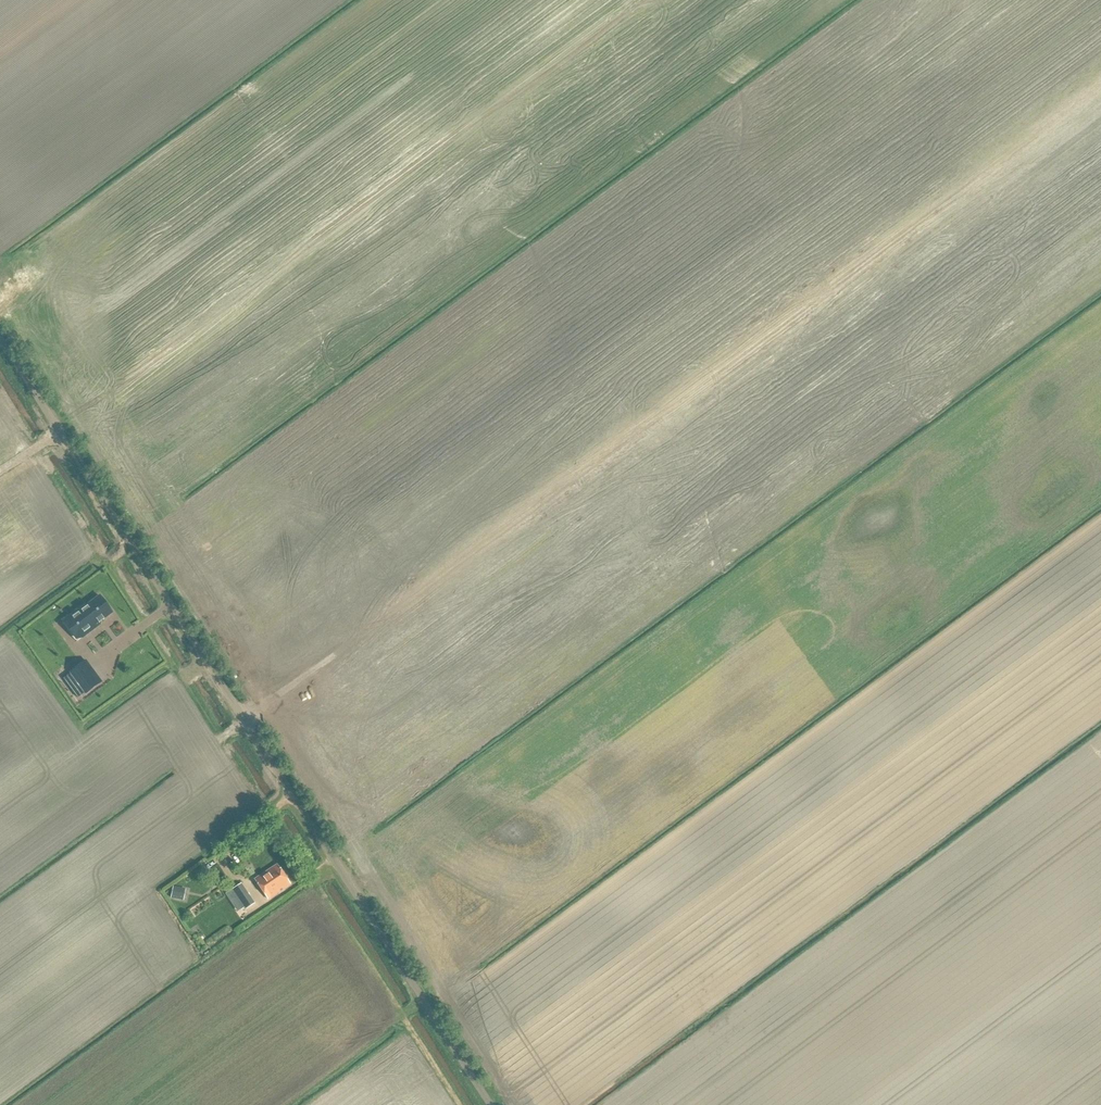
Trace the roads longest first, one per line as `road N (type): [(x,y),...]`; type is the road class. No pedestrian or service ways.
road 1 (unclassified): [(490,1104),(0,343)]

